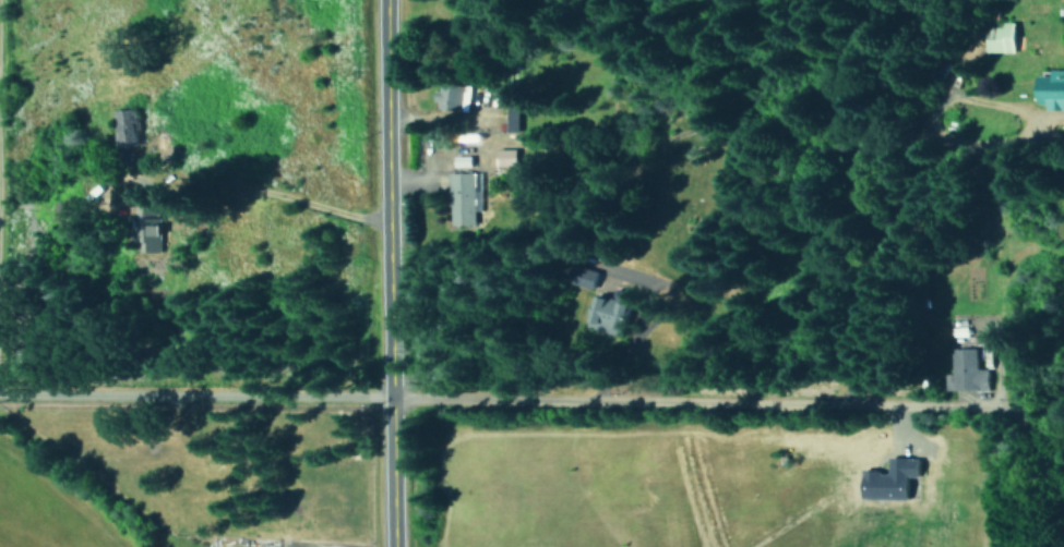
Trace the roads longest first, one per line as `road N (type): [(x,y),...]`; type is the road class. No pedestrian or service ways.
road 1 (residential): [(949,387),(373,370)]
road 2 (tertiary): [(377,546),(379,0)]
road 3 (residential): [(0,366),(373,370)]

